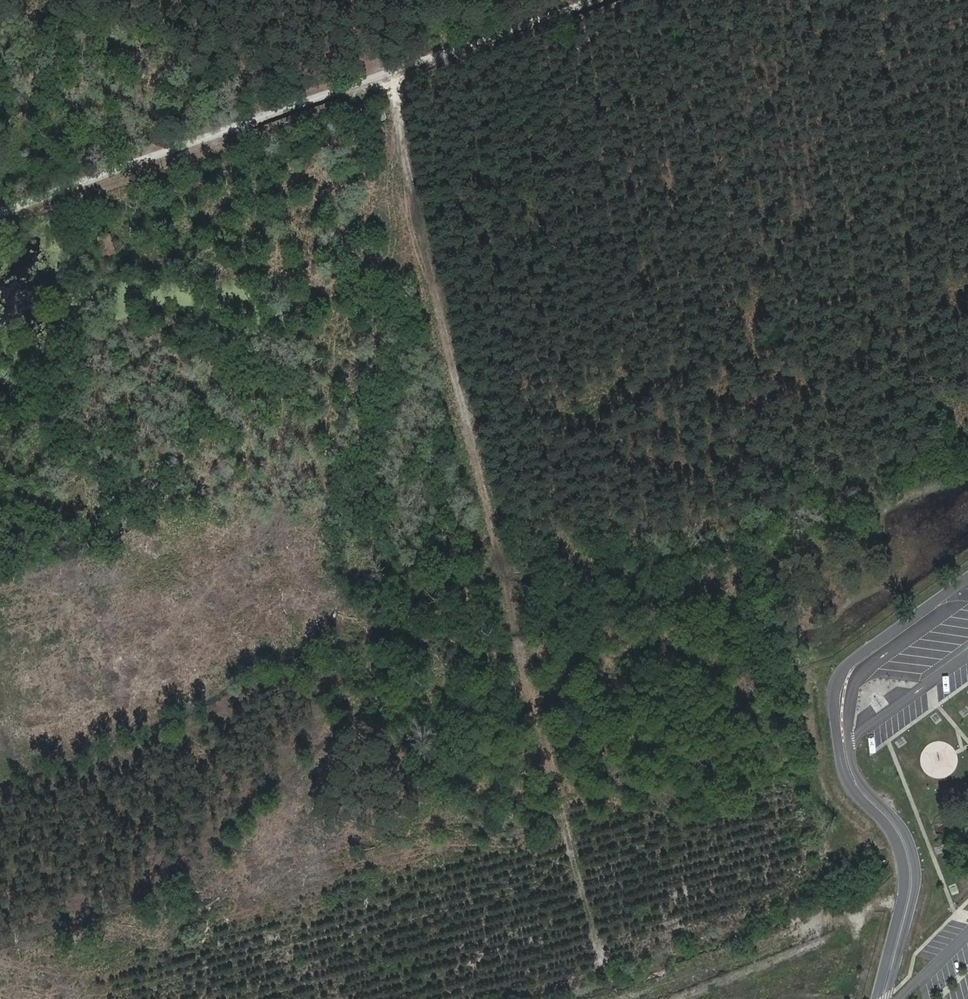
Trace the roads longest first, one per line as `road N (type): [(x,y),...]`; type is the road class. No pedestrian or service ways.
road 1 (track): [(344,0),(393,88),(514,627),(610,975)]
road 2 (track): [(589,0),(0,213)]

